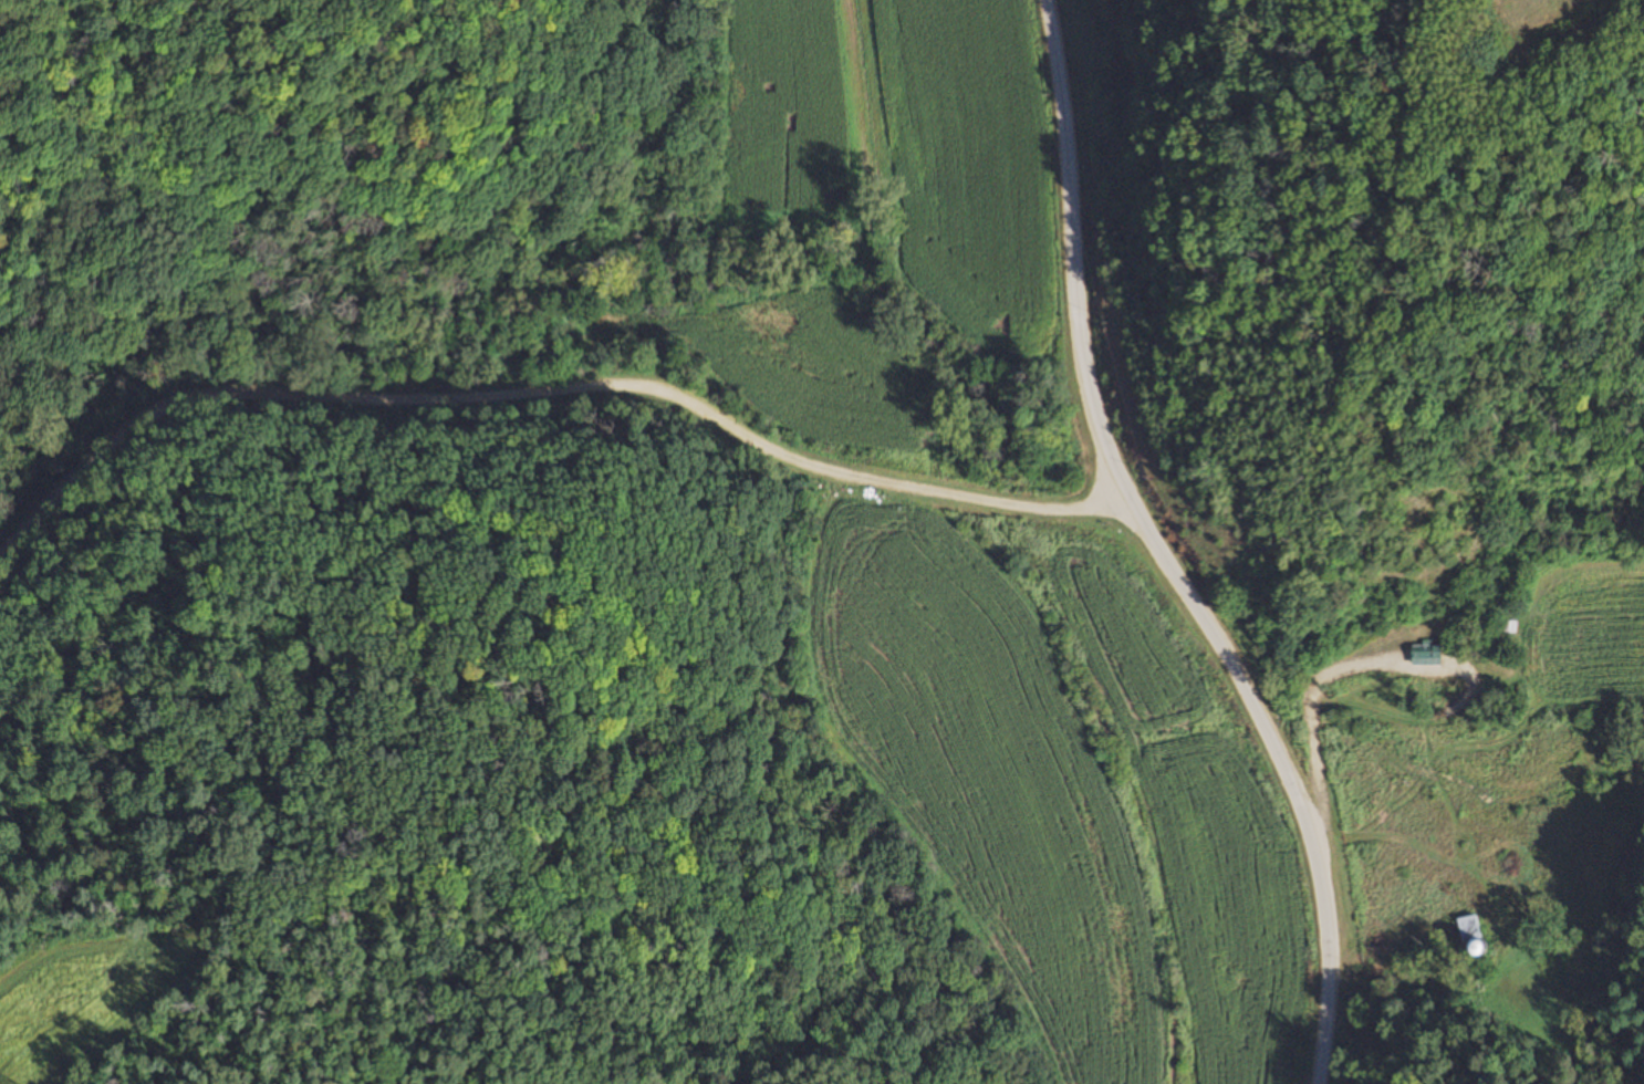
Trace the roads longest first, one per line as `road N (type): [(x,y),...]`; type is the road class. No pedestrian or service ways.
road 1 (residential): [(0,621),(158,501),(384,449),(596,456),(930,508),(1097,501)]
road 2 (residential): [(1293,1083),(1297,999),(1252,728),(1117,514),(1097,501),(1060,378),(1025,0)]

